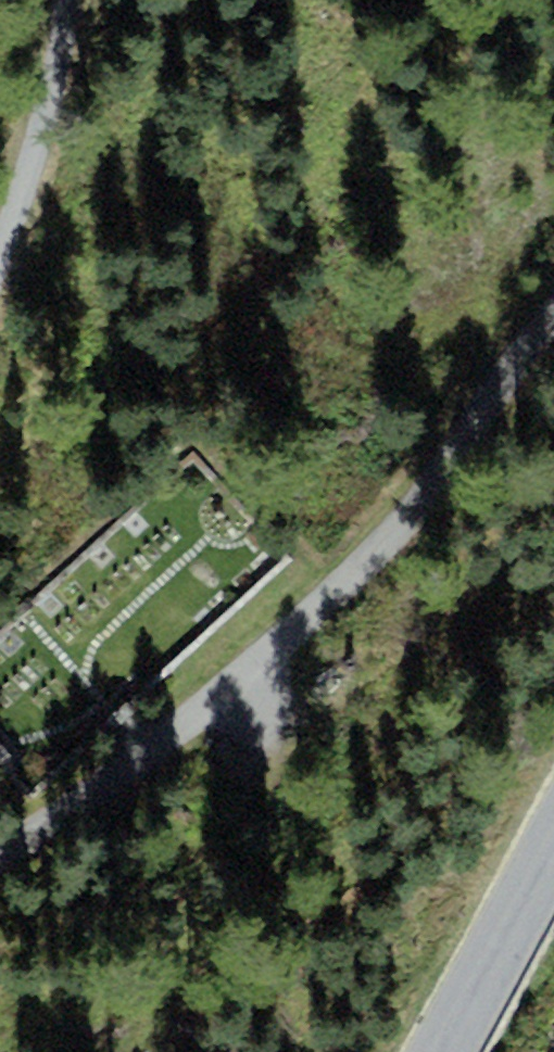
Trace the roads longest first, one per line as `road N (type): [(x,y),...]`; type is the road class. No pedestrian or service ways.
road 1 (residential): [(0,860),(282,643)]
road 2 (residential): [(334,602),(382,566),(442,494),(553,329)]
road 3 (residential): [(70,0),(40,140),(0,256)]
road 4 (tertiary): [(448,1051),(553,861)]
road 5 (residential): [(334,602),(436,721)]

